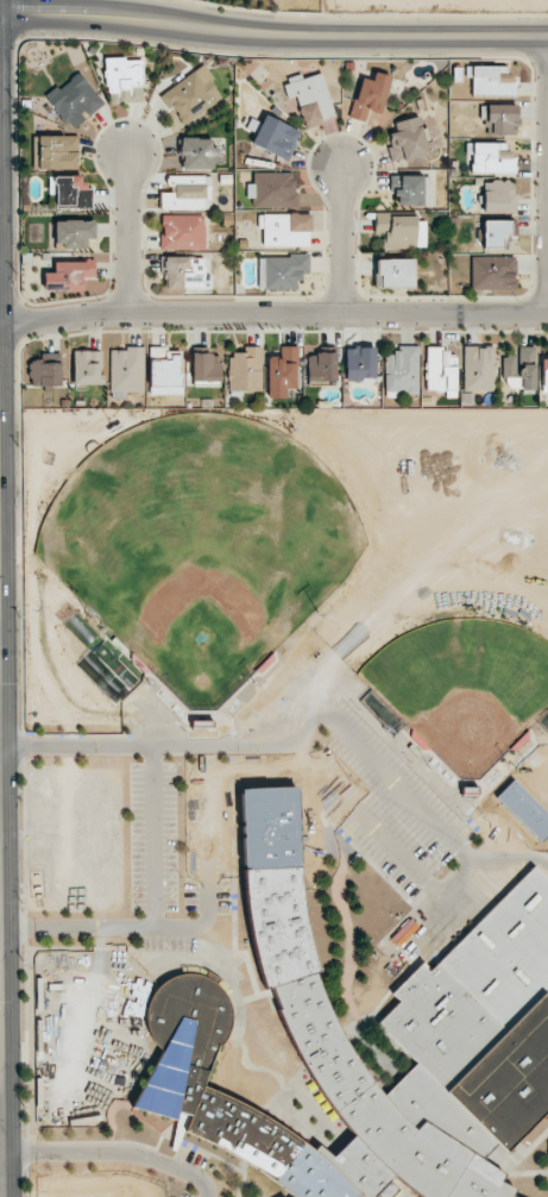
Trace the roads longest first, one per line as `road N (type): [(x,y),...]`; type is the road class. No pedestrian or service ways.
road 1 (tertiary): [(0,10),(223,32),(547,38)]
road 2 (residential): [(0,323),(130,312),(547,312)]
road 3 (tertiary): [(4,1196),(0,932)]
road 4 (residential): [(126,152),(130,312)]
road 5 (residential): [(340,167),(341,313)]

